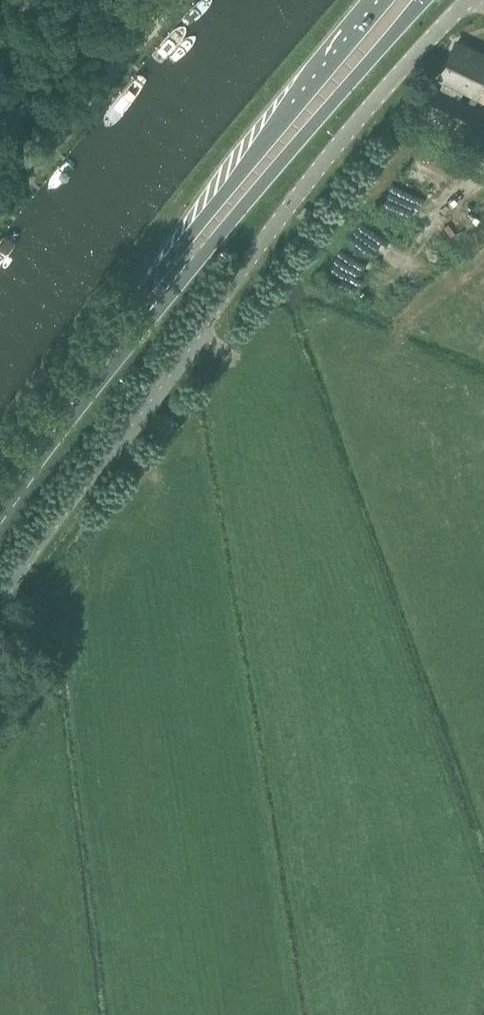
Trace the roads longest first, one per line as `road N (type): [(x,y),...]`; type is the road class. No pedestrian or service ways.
road 1 (unclassified): [(0,599),(56,510),(397,71),(471,0)]
road 2 (primary): [(119,338),(145,326),(422,0)]
road 3 (primary): [(377,0),(132,305),(119,338)]
road 4 (primary): [(0,506),(119,338)]

